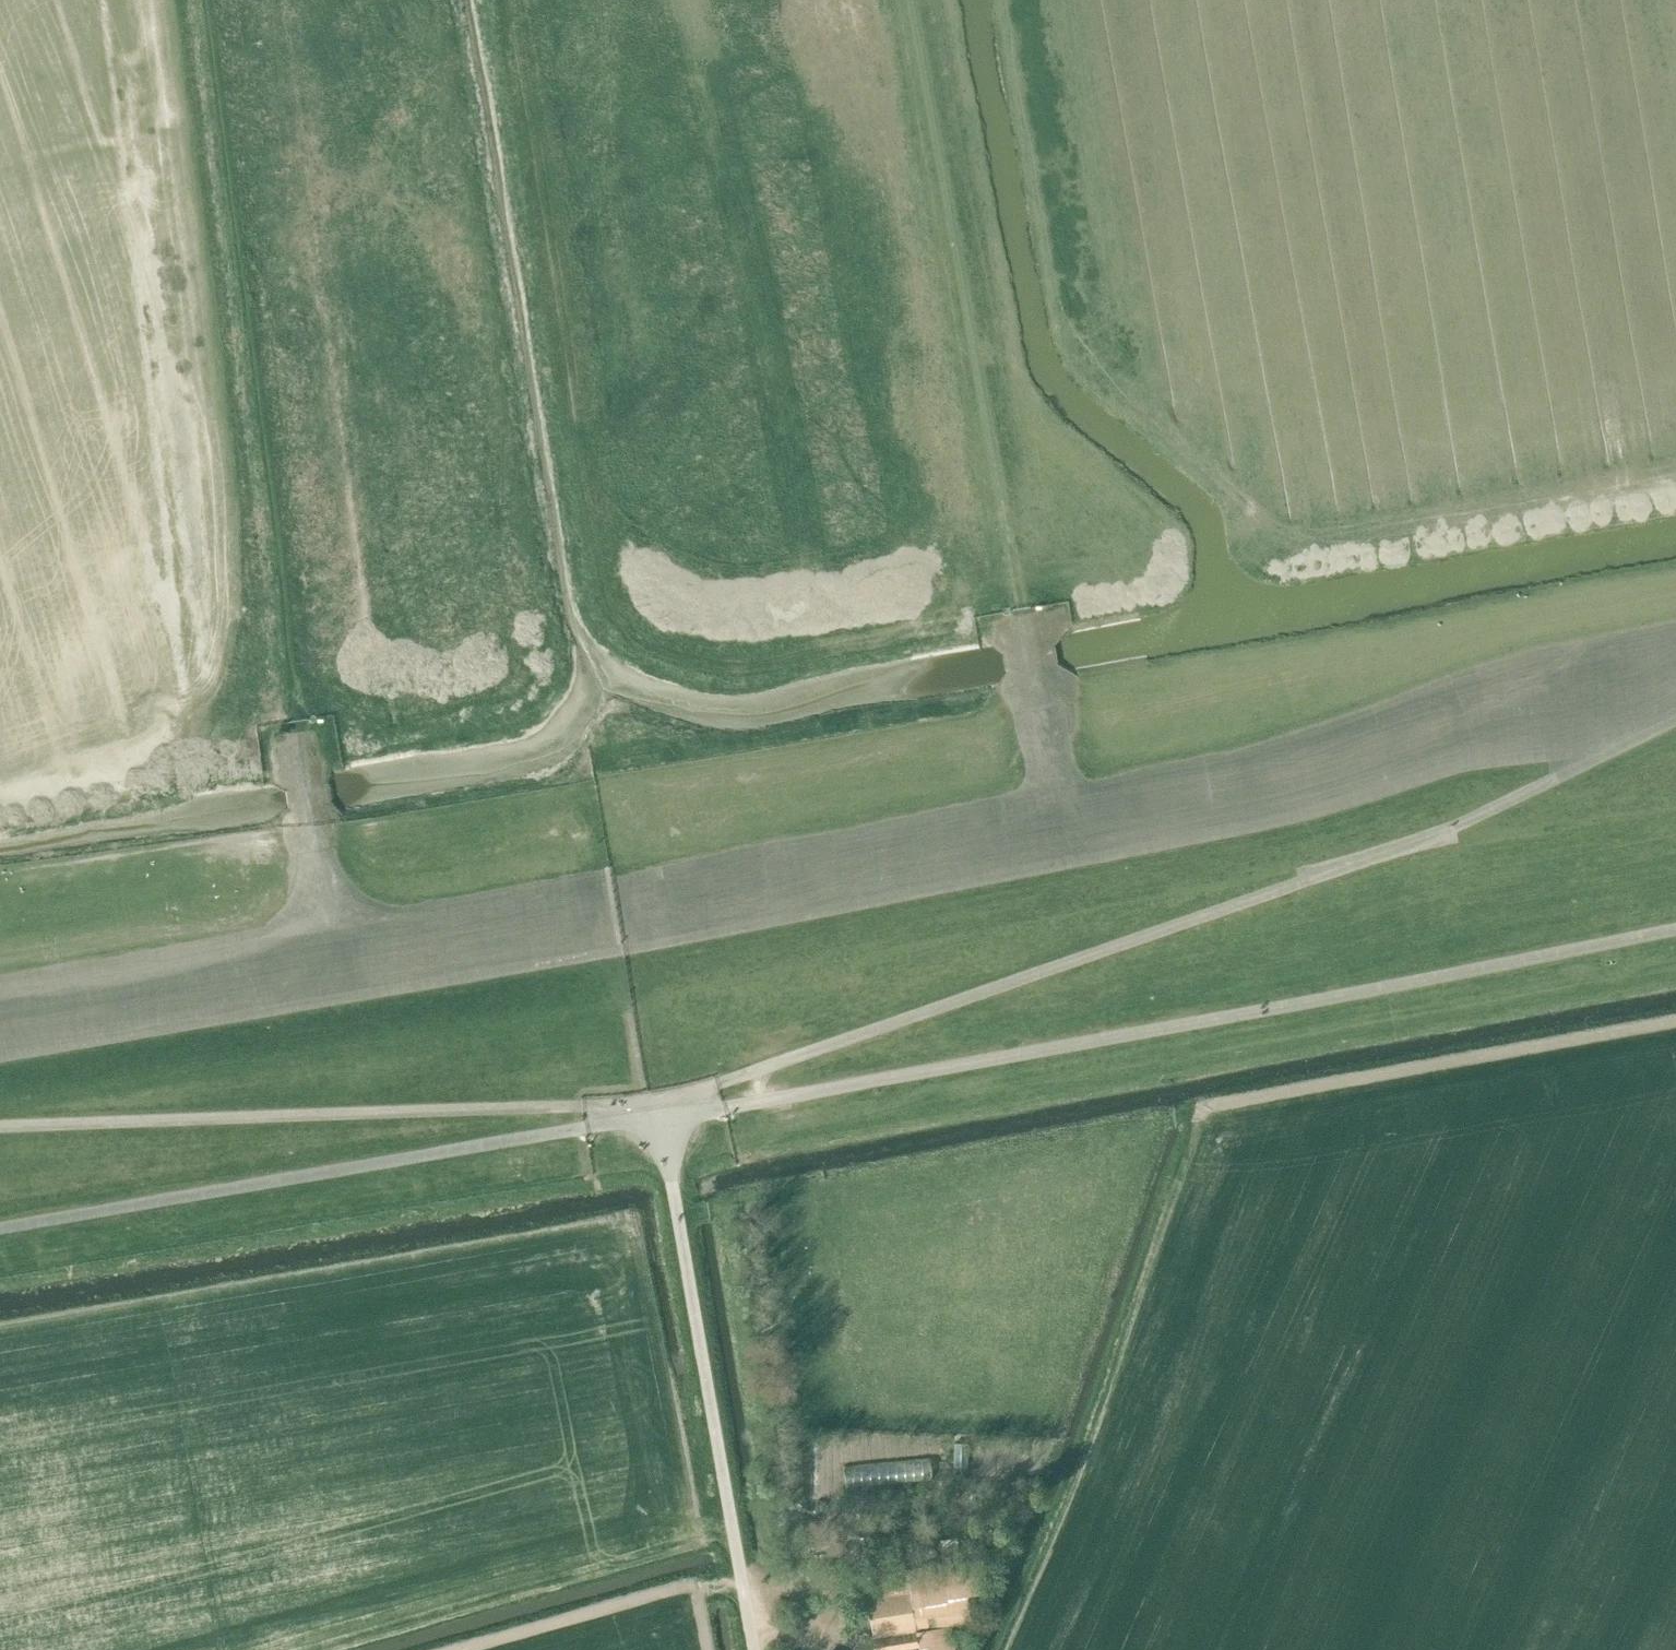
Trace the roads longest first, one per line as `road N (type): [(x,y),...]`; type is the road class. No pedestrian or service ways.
road 1 (unclassified): [(1675,930),(689,1111)]
road 2 (unclassified): [(0,1228),(662,1117)]
road 3 (unclassified): [(753,1649),(662,1117)]

